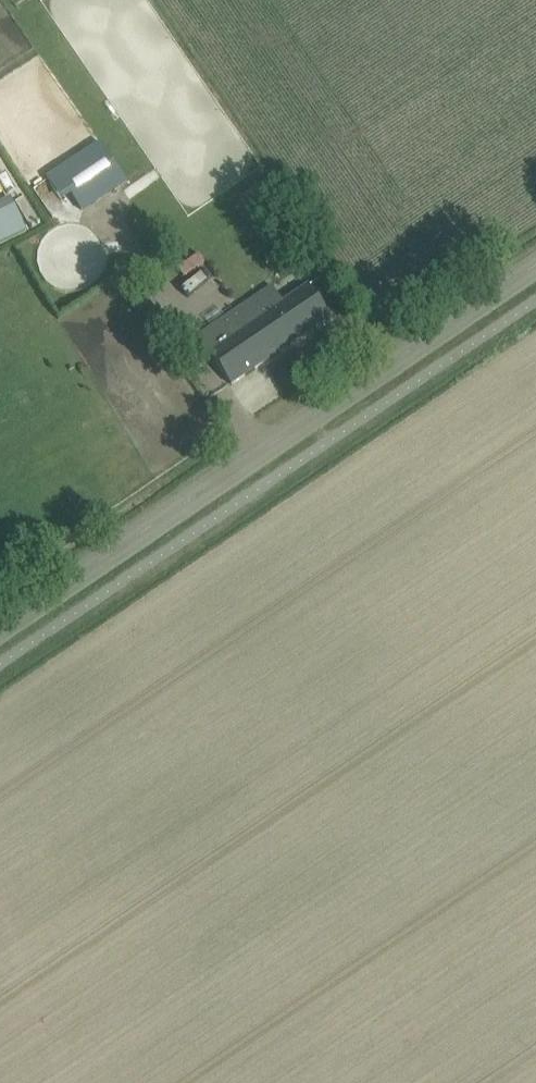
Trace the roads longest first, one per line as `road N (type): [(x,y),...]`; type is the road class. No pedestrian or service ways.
road 1 (tertiary): [(535,265),(0,629)]

